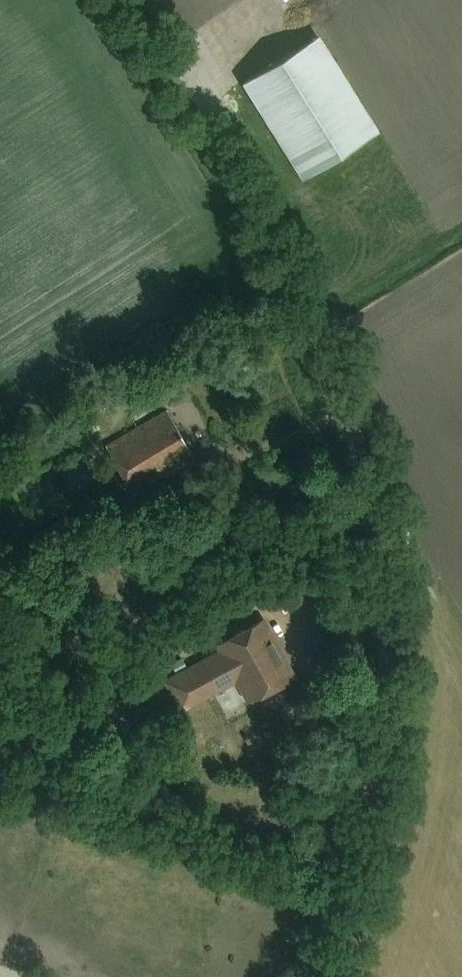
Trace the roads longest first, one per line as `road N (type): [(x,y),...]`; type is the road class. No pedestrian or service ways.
road 1 (unclassified): [(325,976),(379,798),(383,682),(374,513),(362,451),(293,261),(131,0)]

